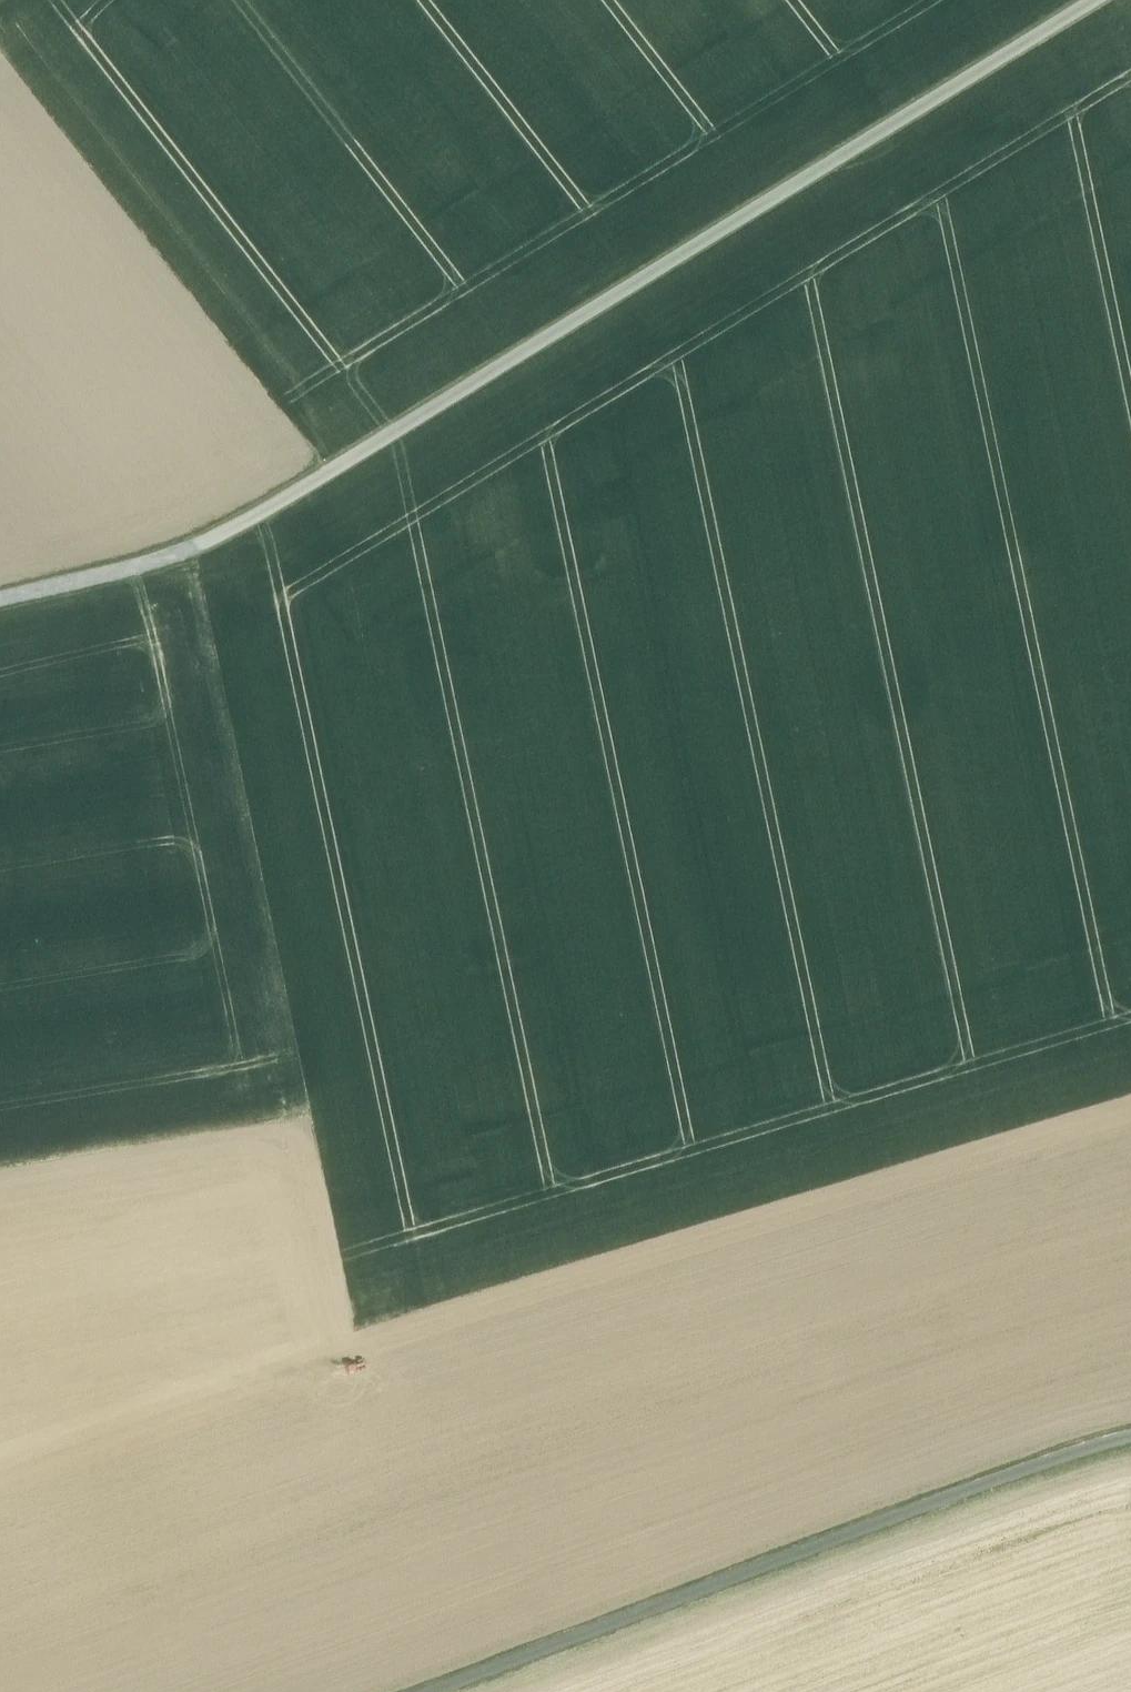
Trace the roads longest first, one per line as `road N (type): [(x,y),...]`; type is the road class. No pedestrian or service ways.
road 1 (track): [(1091,0),(198,548),(0,602)]
road 2 (track): [(1130,1435),(429,1691)]

